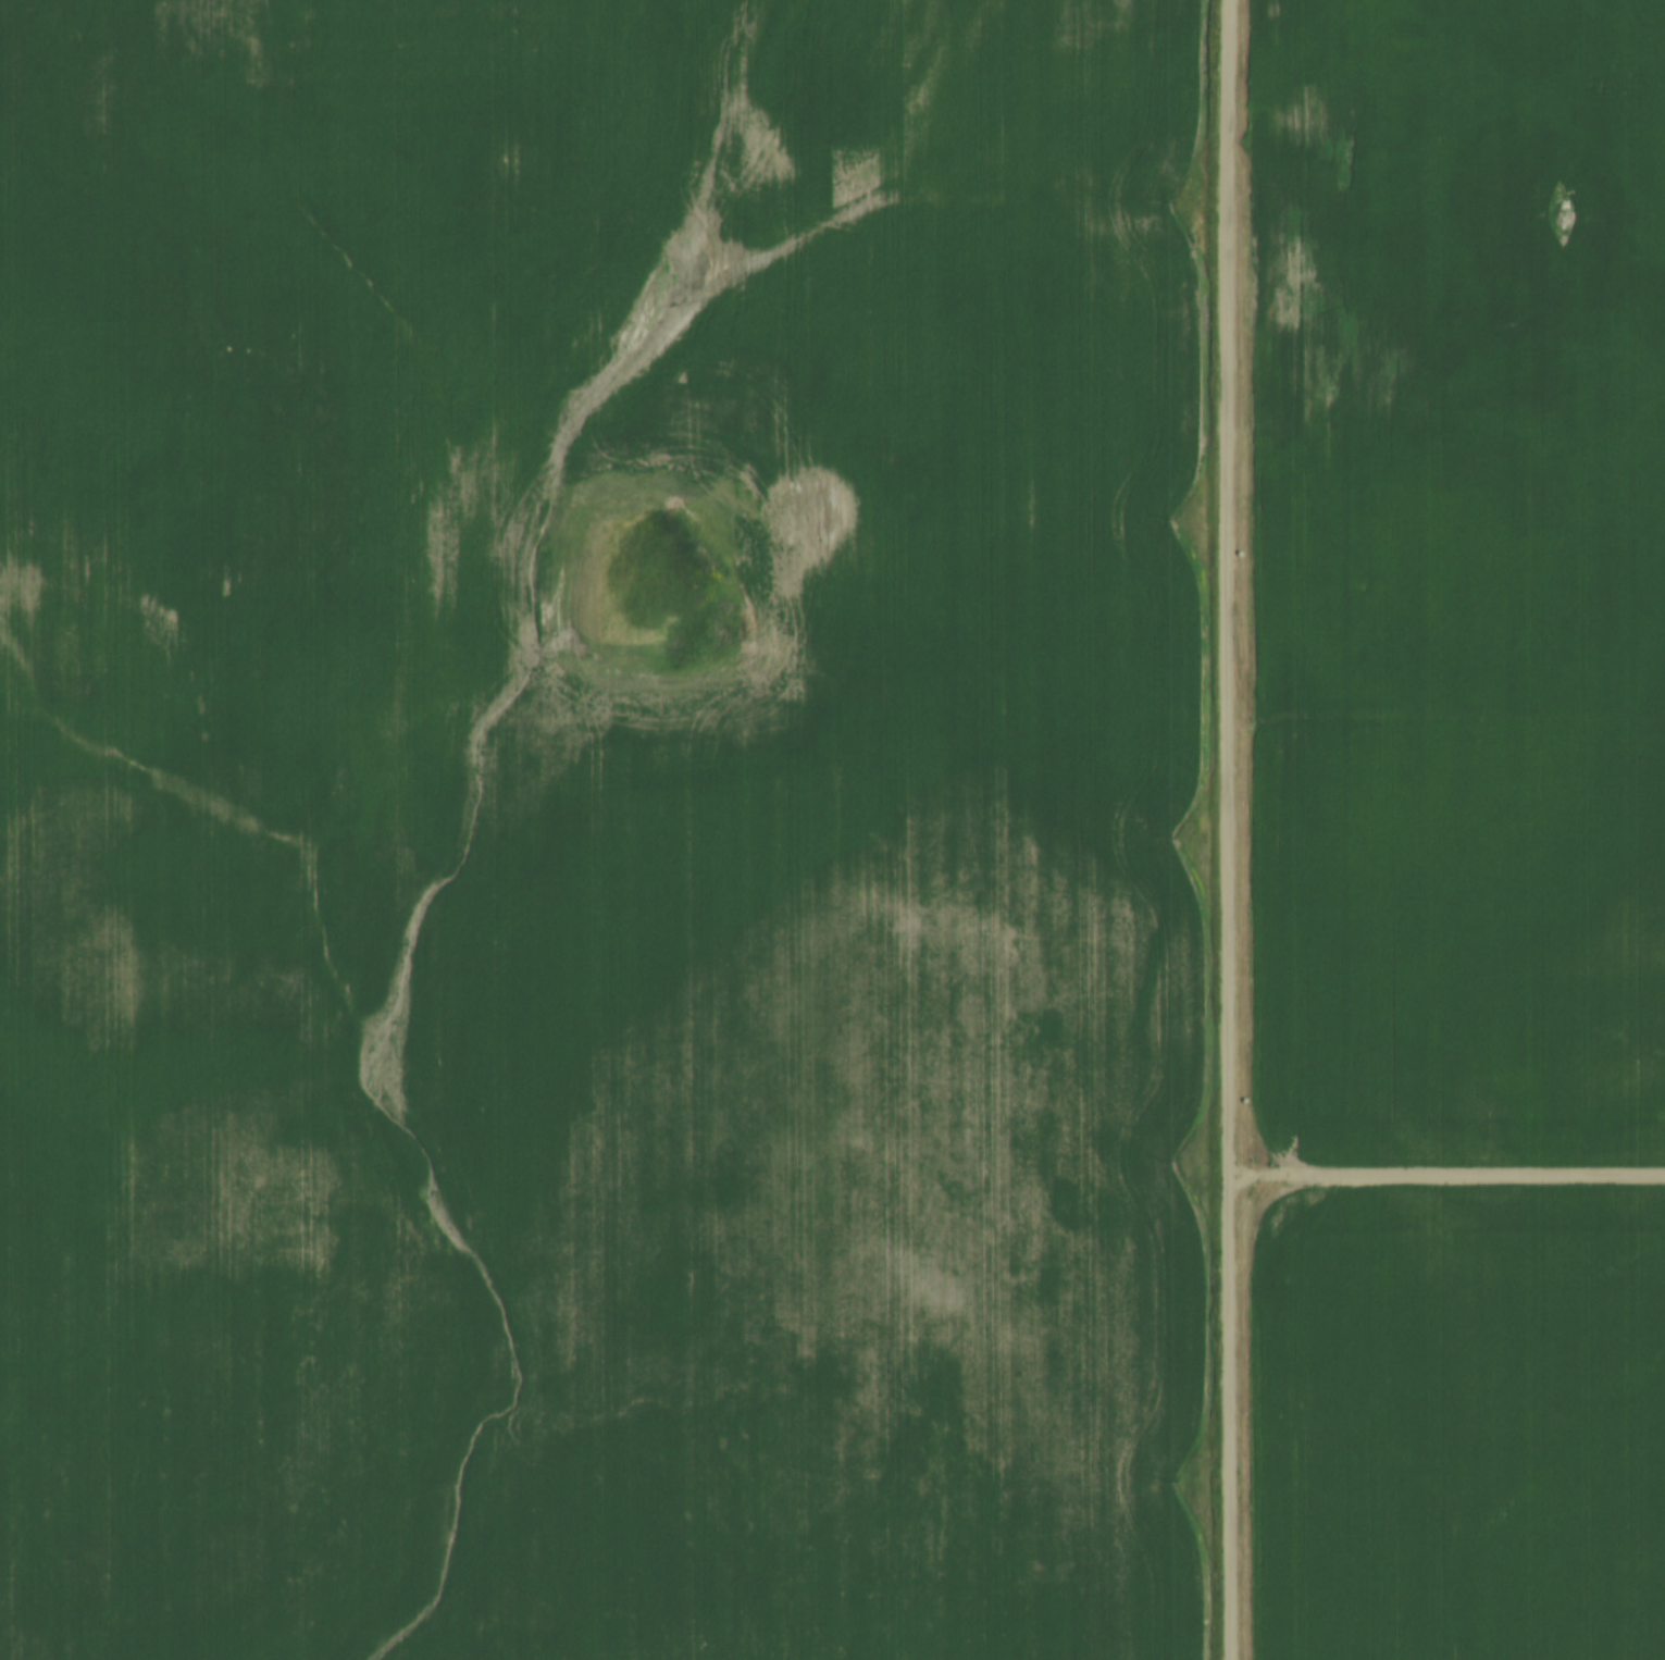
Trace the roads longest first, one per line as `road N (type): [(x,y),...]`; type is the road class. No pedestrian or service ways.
road 1 (track): [(1232,1659),(1229,0)]

